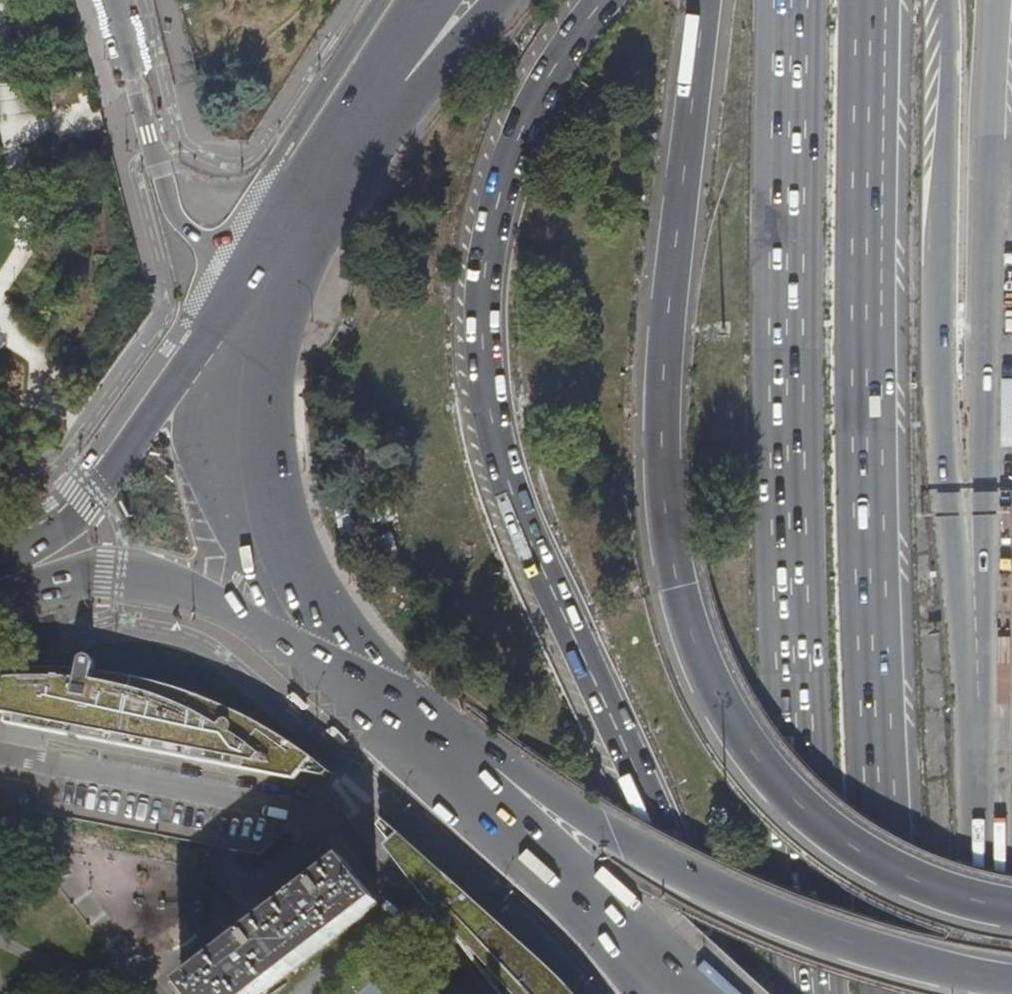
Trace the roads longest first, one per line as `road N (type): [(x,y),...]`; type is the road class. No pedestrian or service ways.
road 1 (motorway): [(706,0),(673,213),(664,356),(667,521),(679,595),(741,735),(779,784),(865,852),(918,880),(1011,907)]
road 2 (motorway): [(604,0),(531,106),(494,218),(483,345),(490,419),(529,534),(663,829),(710,993)]
road 3 (trunk): [(786,0),(794,721),(813,993)]
road 4 (trunk): [(890,993),(867,358),(871,0)]
road 5 (motorway): [(452,754),(754,910),(853,951),(1011,981)]
road 6 (trunk): [(976,598),(950,523),(937,347),(948,0)]
road 7 (secondary): [(976,598),(986,519),(987,117),(1011,6)]
road 8 (residential): [(473,993),(332,816),(0,753)]
road 9 (secondary): [(252,281),(240,419),(250,481),(276,547),(386,706)]
road 10 (primary): [(0,605),(95,575),(185,583),(386,706)]
road 11 (secondary): [(990,993),(976,598)]
road 12 (primary): [(252,281),(85,505),(52,537),(0,555)]
road 13 (residential): [(252,281),(157,155),(117,0)]
road 14 (primary): [(398,92),(252,281)]
road 15 (secondary): [(452,754),(562,879)]
road 16 (secondary): [(562,879),(680,993)]
road 17 (motorway): [(496,0),(398,92)]
road 18 (trunk): [(562,879),(632,993)]

